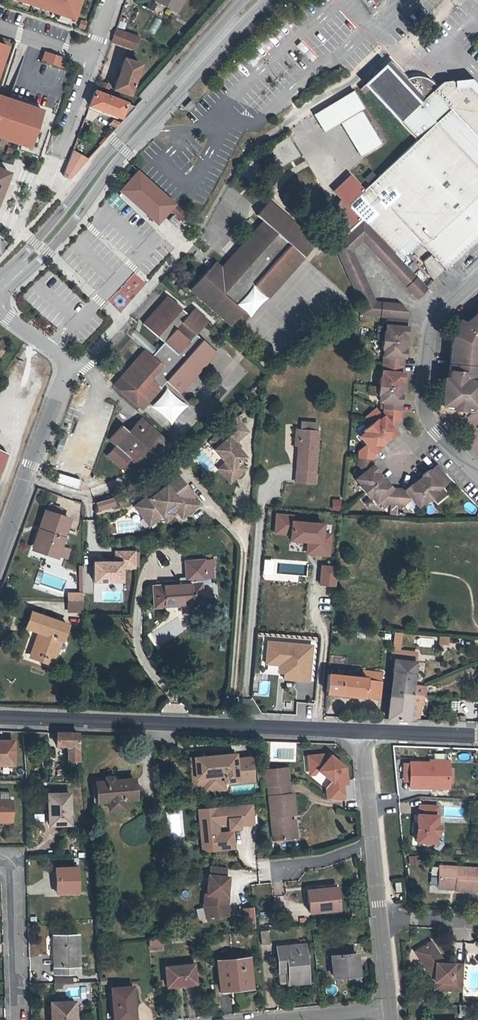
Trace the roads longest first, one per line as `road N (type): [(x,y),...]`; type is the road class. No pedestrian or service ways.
road 1 (primary): [(0,300),(262,0)]
road 2 (primary): [(247,0),(0,279)]
road 3 (secondary): [(0,717),(362,732)]
road 4 (residential): [(0,556),(67,374),(64,358),(0,308)]
road 5 (residential): [(477,280),(428,330),(422,397),(430,423),(477,475)]
road 6 (residential): [(0,864),(14,892),(18,1019)]

